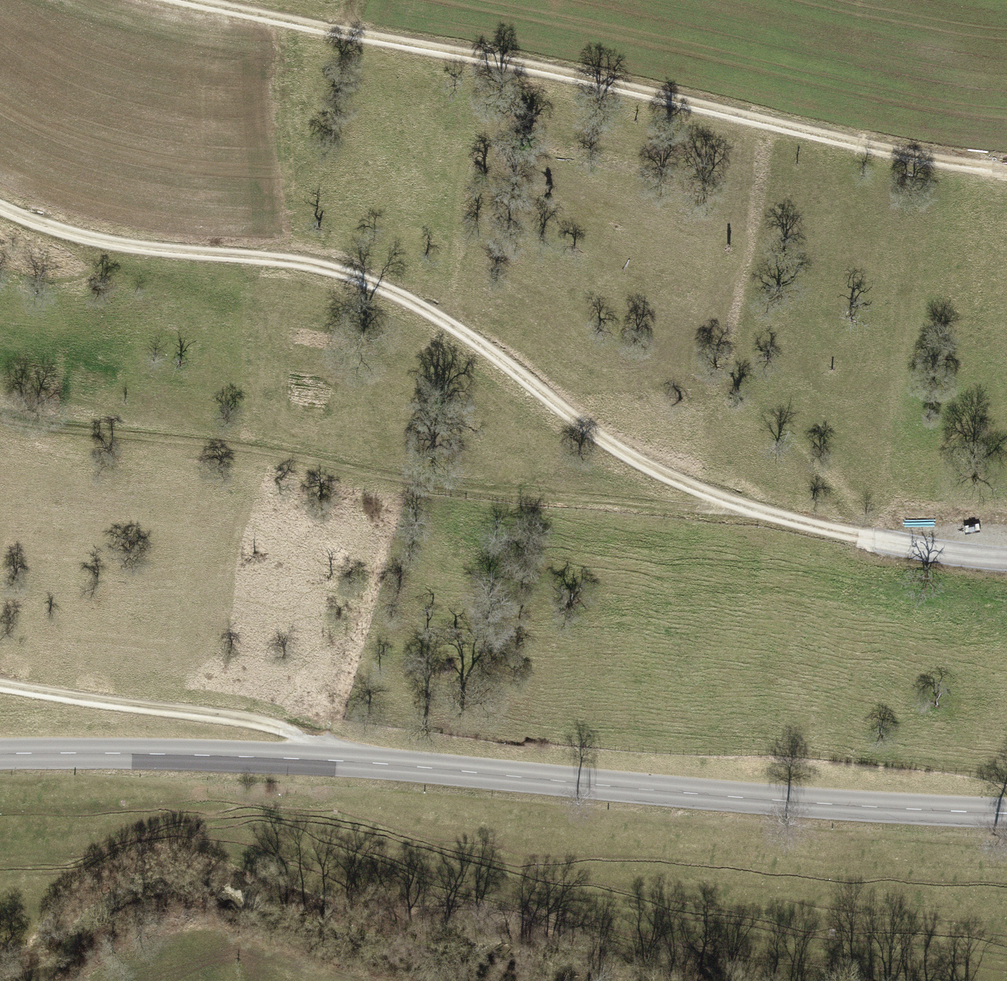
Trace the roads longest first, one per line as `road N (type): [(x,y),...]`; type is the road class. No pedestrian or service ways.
road 1 (track): [(977,561),(736,508),(632,463),(515,377),(375,290),(306,263),(131,247),(0,206)]
road 2 (tertiary): [(1006,811),(330,761),(0,751)]
road 3 (track): [(1006,171),(847,145),(177,0)]
road 4 (track): [(0,682),(279,720),(330,761)]

